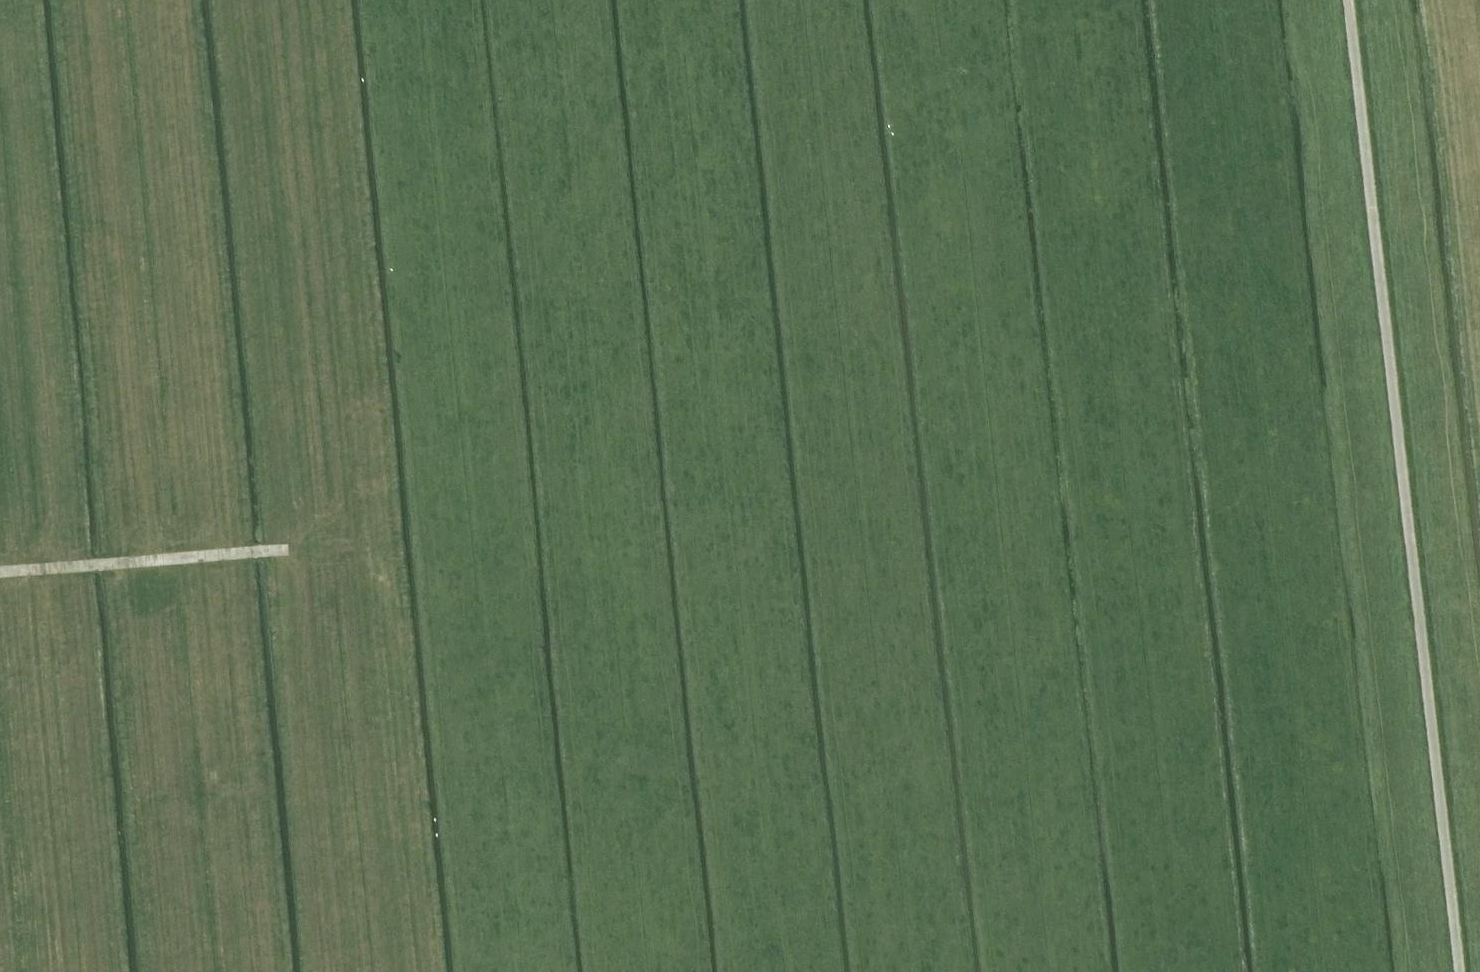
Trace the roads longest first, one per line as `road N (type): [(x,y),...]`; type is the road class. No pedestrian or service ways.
road 1 (track): [(1452,971),(1337,0)]
road 2 (track): [(0,572),(283,550)]

